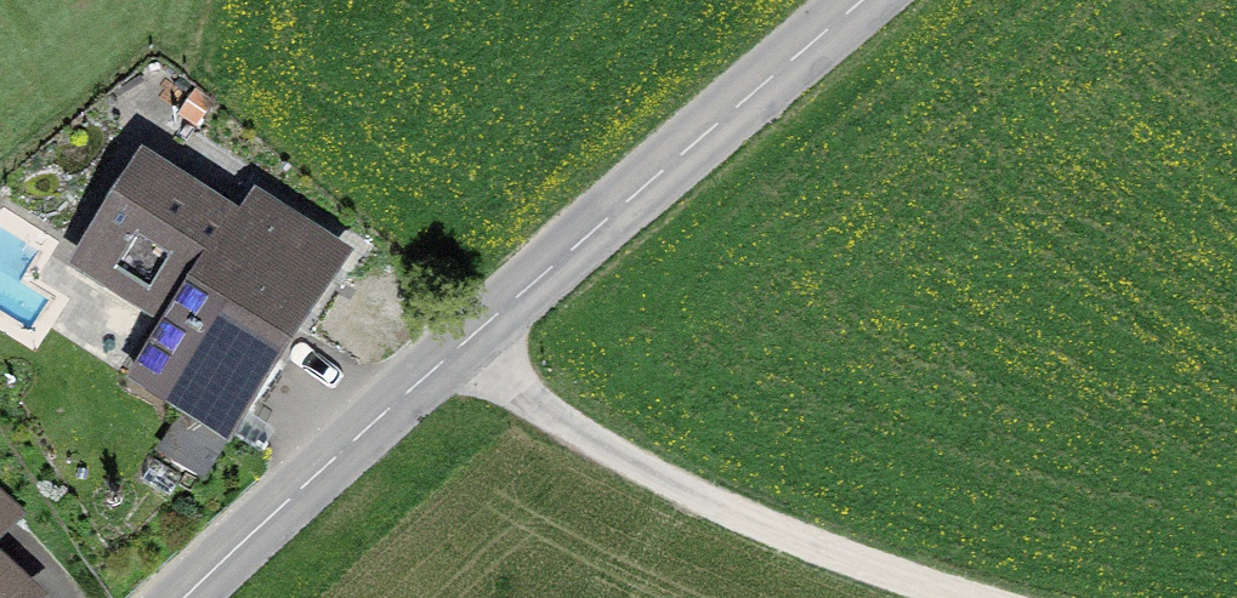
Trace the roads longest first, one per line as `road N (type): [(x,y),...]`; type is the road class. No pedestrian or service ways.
road 1 (tertiary): [(863,0),(447,357),(183,597)]
road 2 (track): [(970,597),(718,509),(447,357)]

